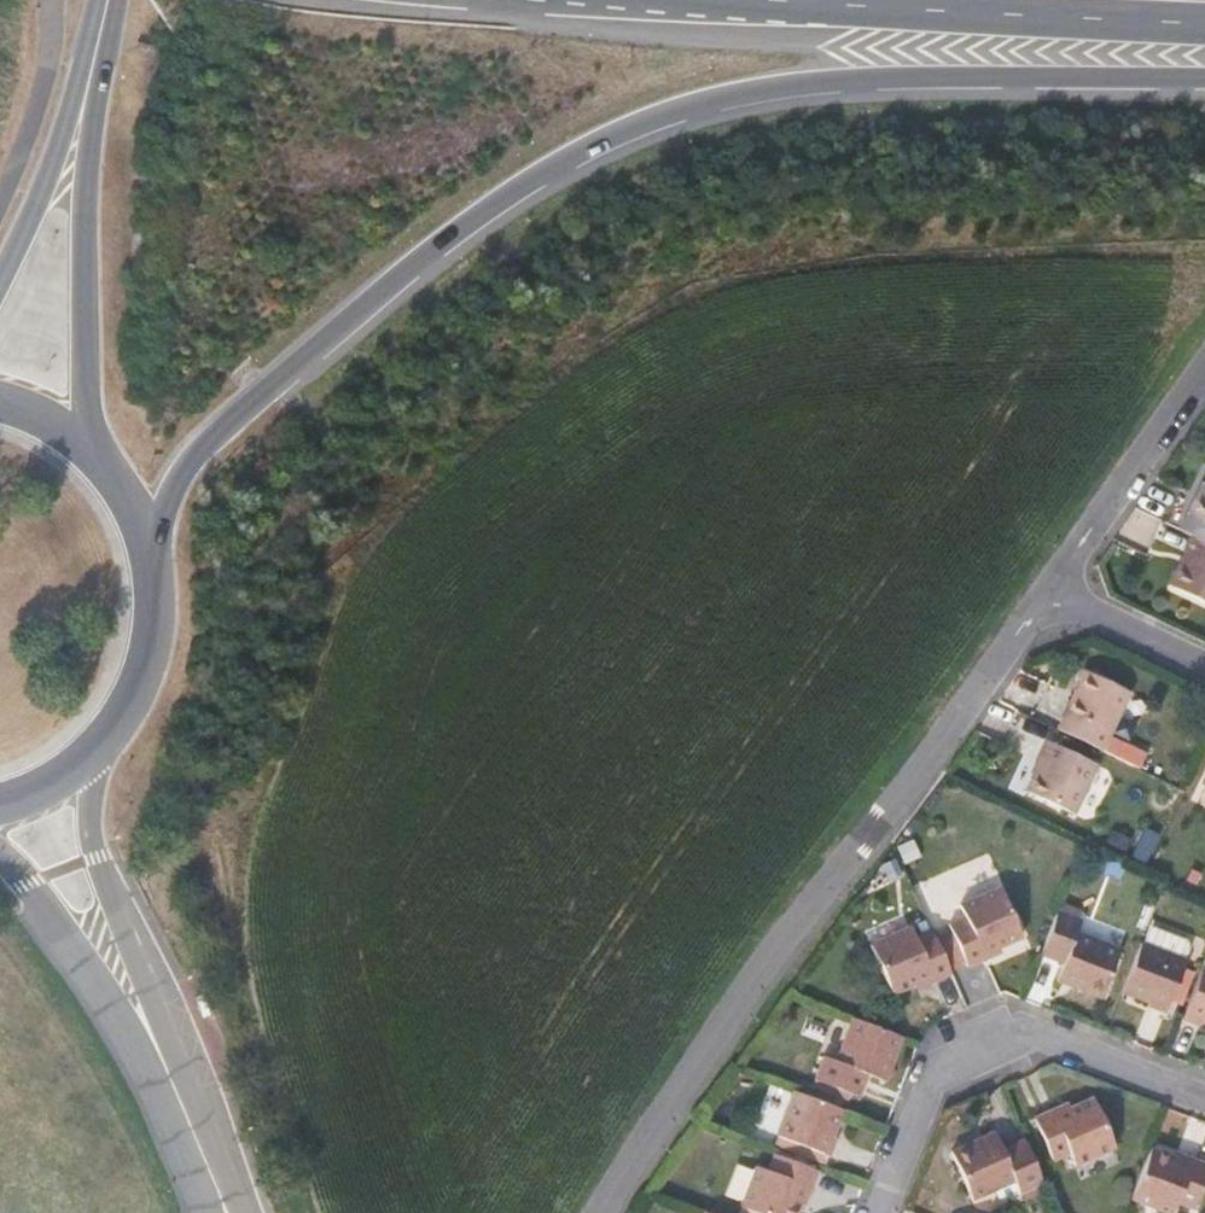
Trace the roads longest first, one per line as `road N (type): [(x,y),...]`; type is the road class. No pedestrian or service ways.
road 1 (trunk): [(144,548),(199,452),(266,387),(454,231),(641,123),(767,87),(876,72),(1204,75)]
road 2 (residential): [(598,1212),(795,930),(1049,591)]
road 3 (primary): [(102,471),(86,395),(85,217),(112,0)]
road 4 (residential): [(880,1212),(933,1067),(1013,1028),(1204,1100)]
road 5 (trunk): [(798,0),(1204,23)]
road 6 (tertiary): [(165,1067),(98,857),(93,751)]
road 7 (primary): [(110,0),(0,288)]
road 8 (residential): [(1204,363),(1049,591)]
road 9 (tertiary): [(0,862),(165,1067)]
road 10 (primary): [(93,751),(138,678),(149,636),(144,548)]
road 11 (residential): [(1049,591),(1204,666)]
road 12 (primary): [(102,471),(65,436),(0,407)]

